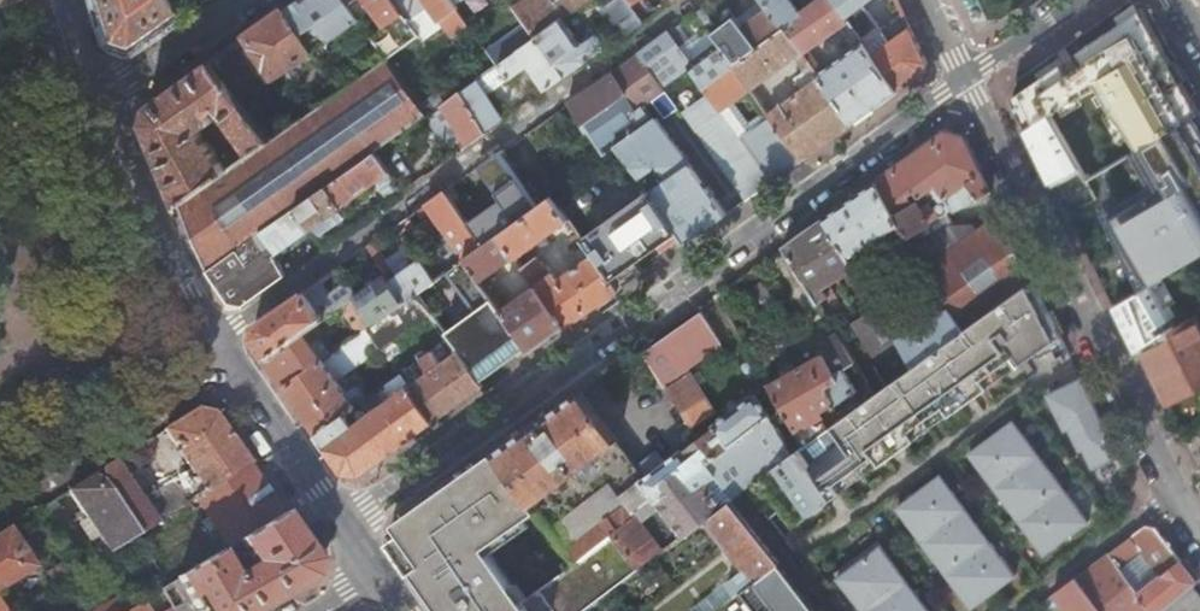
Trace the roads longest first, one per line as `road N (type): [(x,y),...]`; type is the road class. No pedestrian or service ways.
road 1 (residential): [(966,76),(341,523)]
road 2 (residential): [(698,0),(213,342)]
road 3 (residential): [(1173,493),(966,76)]
road 4 (residential): [(0,494),(194,368),(213,342)]
road 5 (secondary): [(213,342),(186,295),(106,102)]
road 6 (secondary): [(341,523),(213,342)]
road 7 (residential): [(1015,610),(1173,493)]
road 8 (residential): [(106,102),(244,0)]
road 9 (residential): [(830,610),(742,500)]
road 10 (residential): [(1082,0),(966,76)]

